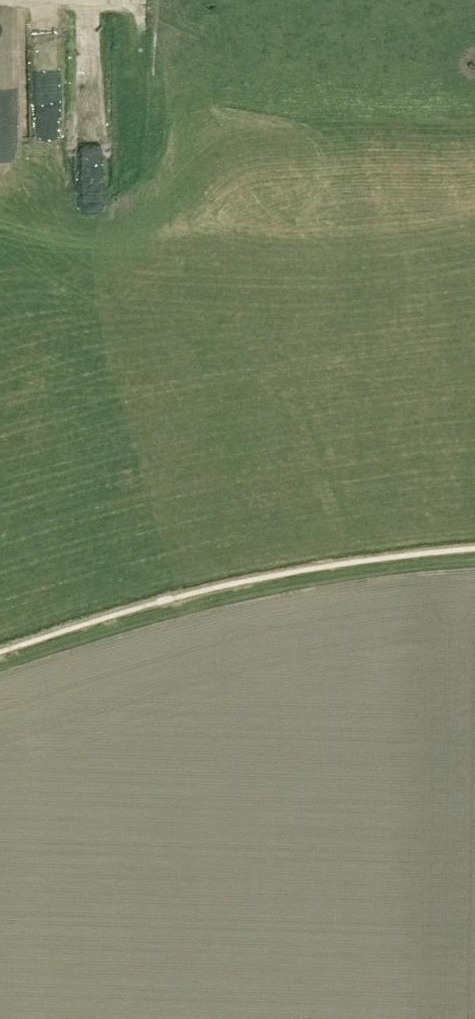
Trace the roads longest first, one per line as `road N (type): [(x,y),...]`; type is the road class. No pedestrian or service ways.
road 1 (track): [(0,671),(322,581),(474,559)]

